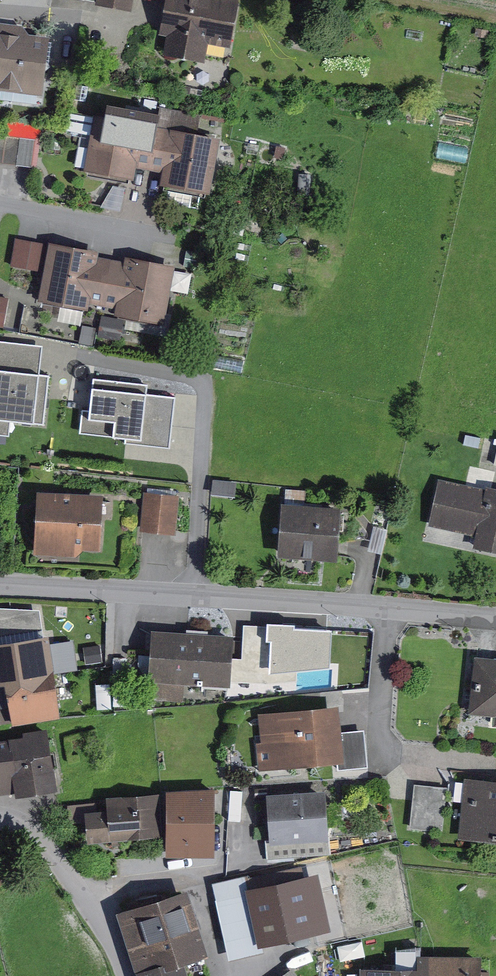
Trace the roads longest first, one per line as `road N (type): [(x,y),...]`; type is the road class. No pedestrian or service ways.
road 1 (residential): [(0,585),(495,619)]
road 2 (residential): [(0,817),(46,842),(125,975)]

